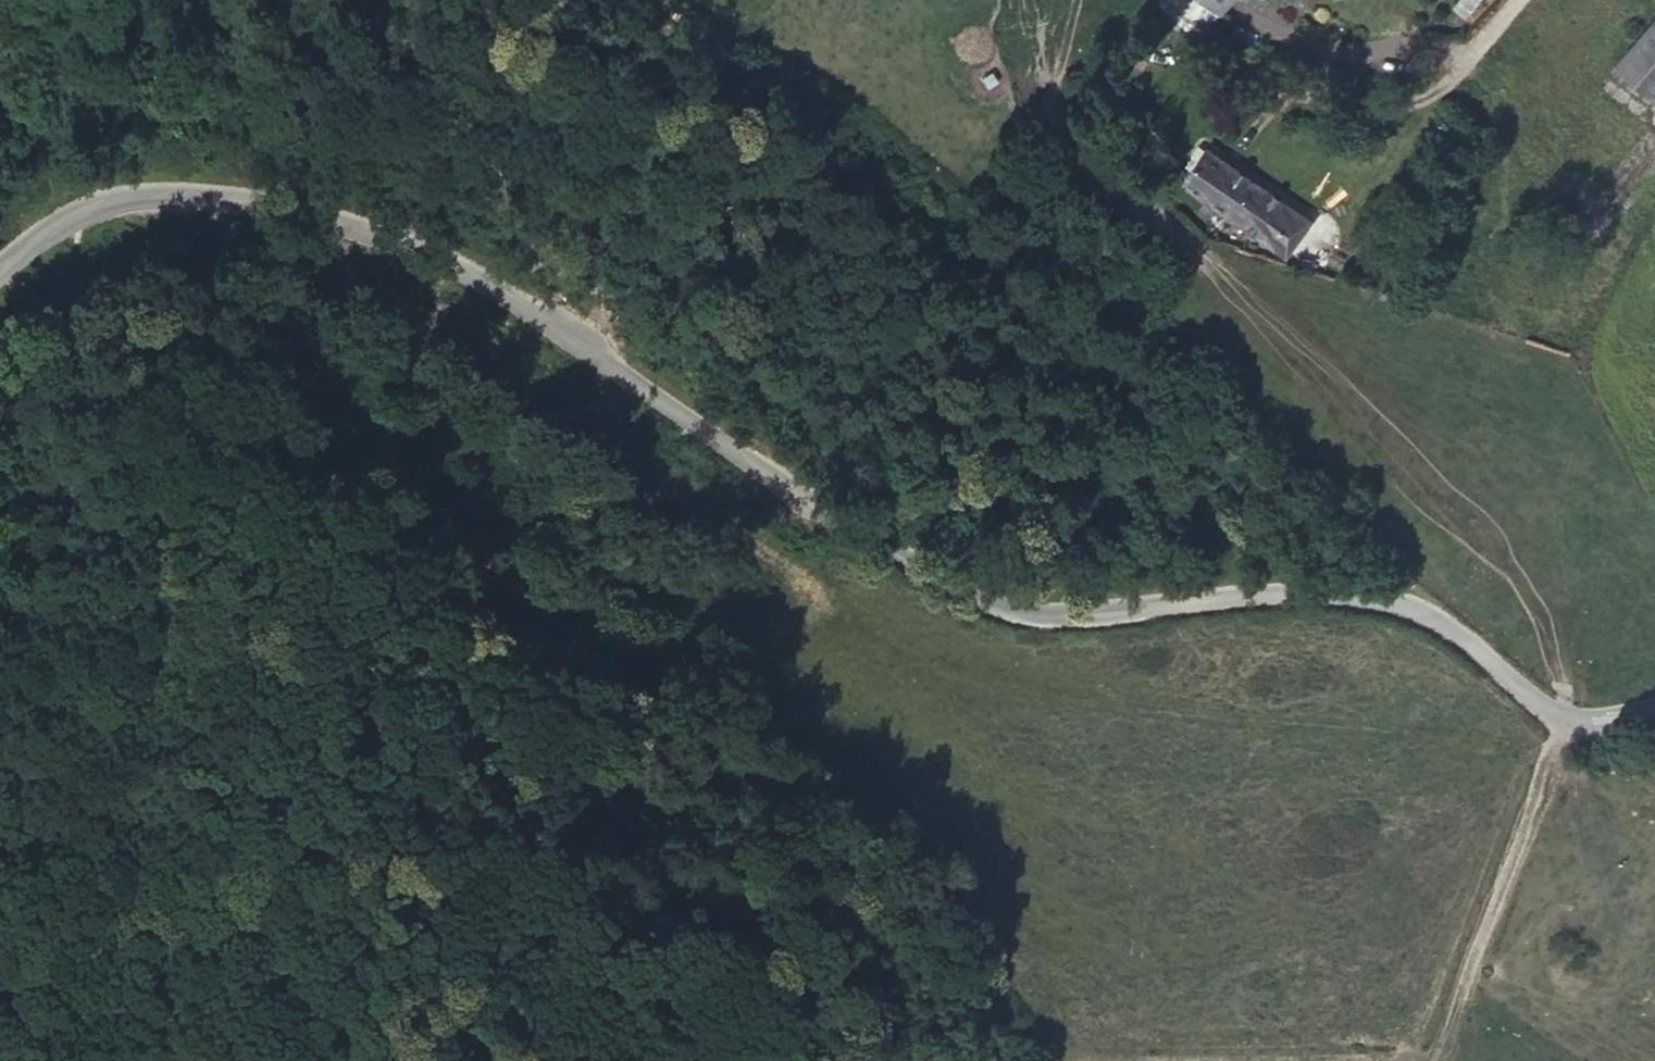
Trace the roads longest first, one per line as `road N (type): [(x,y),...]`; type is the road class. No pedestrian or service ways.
road 1 (tertiary): [(0,284),(31,253),(160,219),(342,261),(494,305),(710,447),(966,597),(1021,619),(1084,619),(1296,591),(1369,593),(1441,619),(1561,719),(1608,720),(1654,709)]

